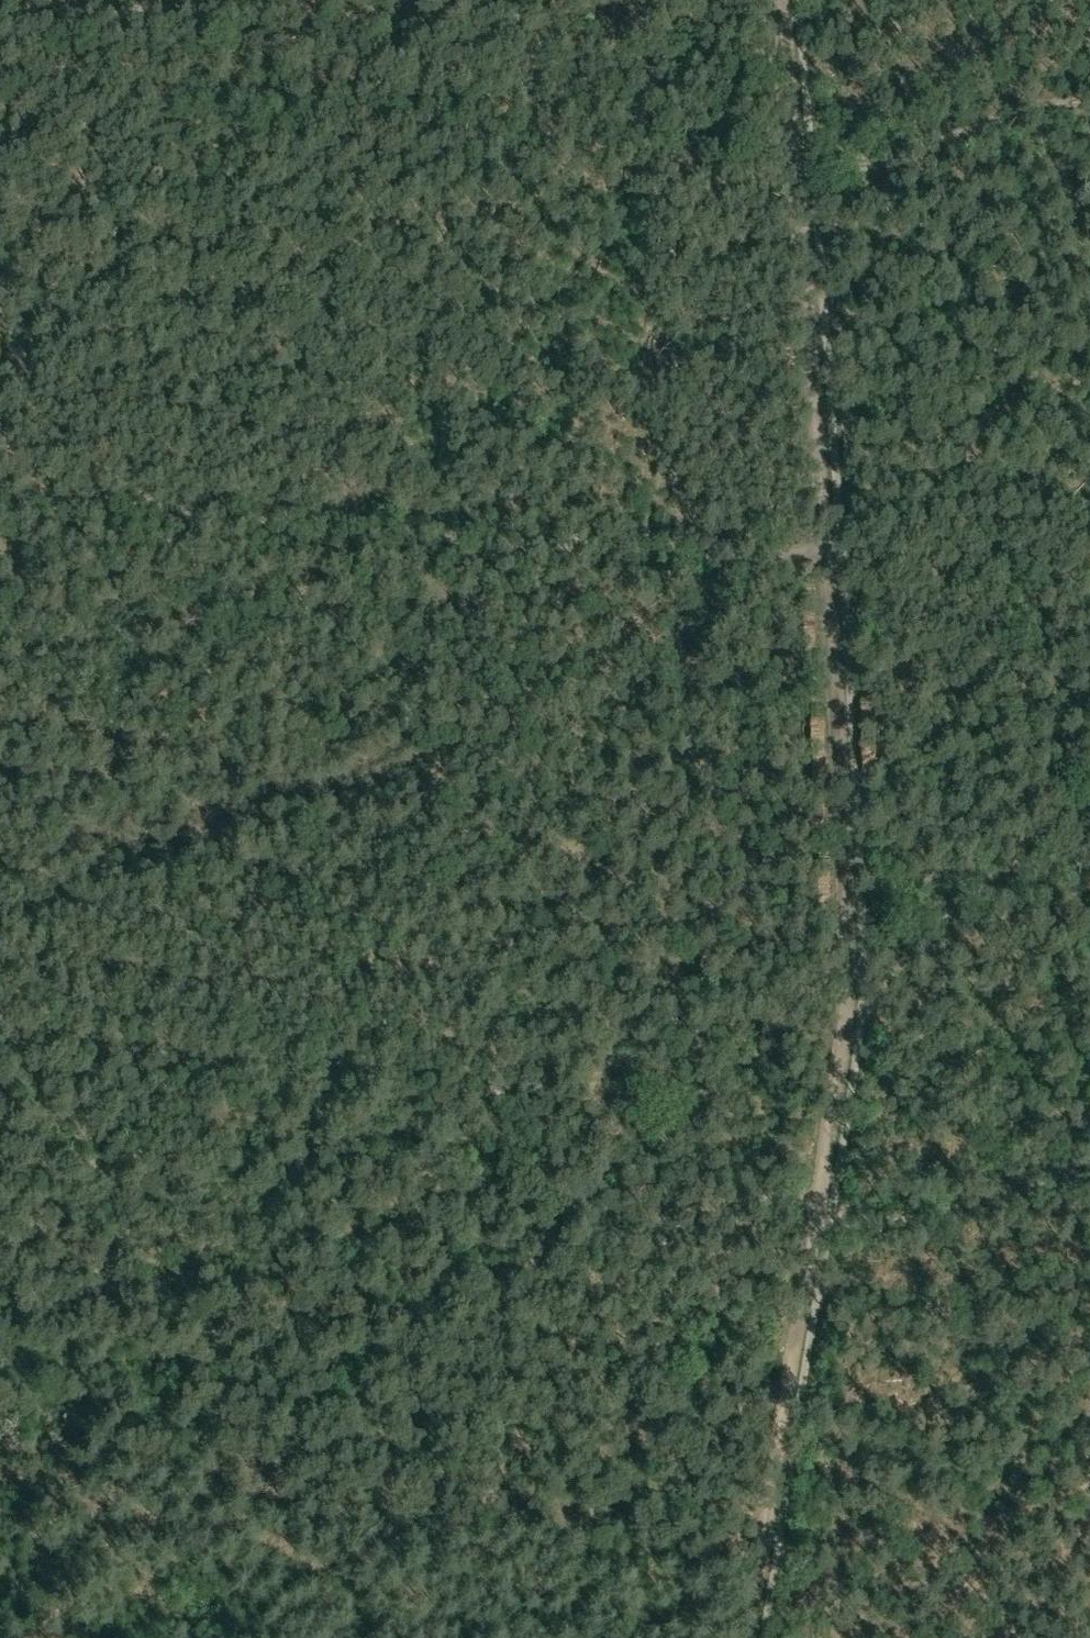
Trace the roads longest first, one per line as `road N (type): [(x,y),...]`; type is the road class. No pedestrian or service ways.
road 1 (track): [(823,543),(847,1002),(818,1206)]
road 2 (track): [(785,0),(823,543)]
road 3 (track): [(818,1206),(750,1637)]

